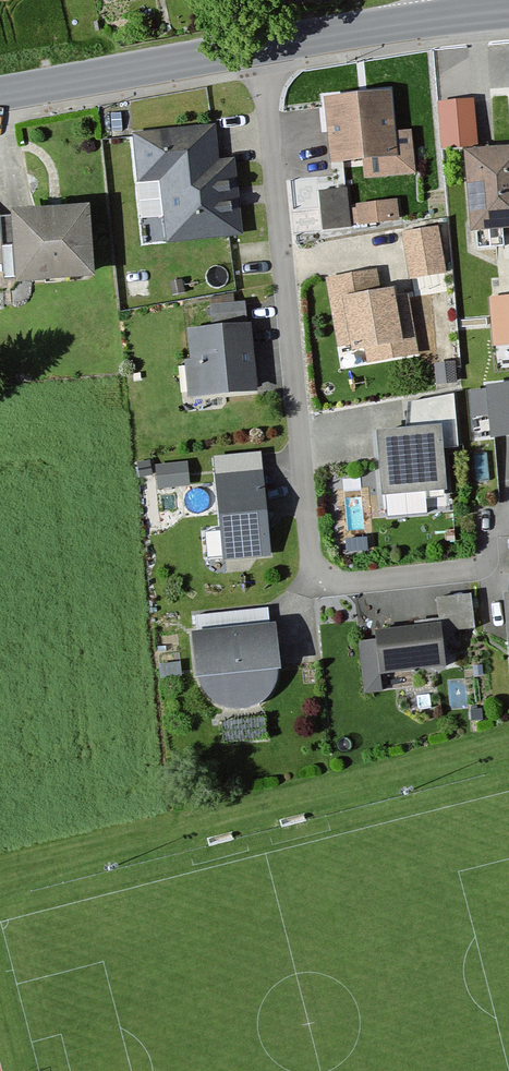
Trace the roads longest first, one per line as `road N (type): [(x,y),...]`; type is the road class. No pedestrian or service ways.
road 1 (residential): [(264,47),(314,579),(465,564)]
road 2 (secondary): [(0,96),(264,47)]
road 3 (secondary): [(264,47),(448,16)]

